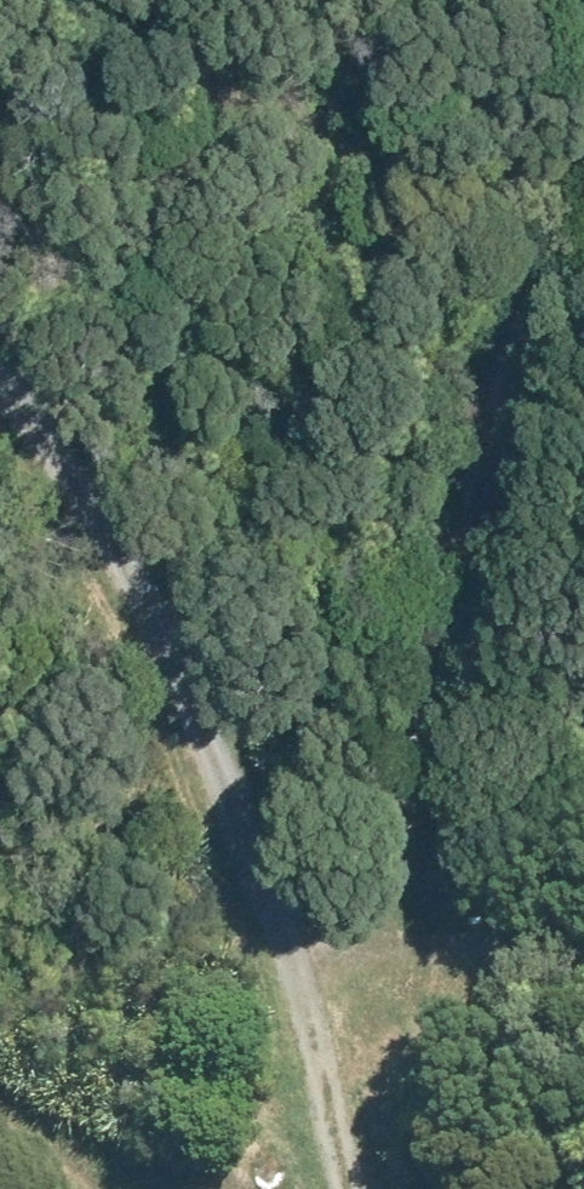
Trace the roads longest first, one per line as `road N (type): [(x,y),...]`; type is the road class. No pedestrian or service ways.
road 1 (track): [(380,1188),(321,938),(248,705),(96,418),(0,301)]
road 2 (track): [(321,938),(583,176)]
road 3 (track): [(583,940),(553,929),(321,938)]
road 4 (track): [(0,1079),(145,1188)]

